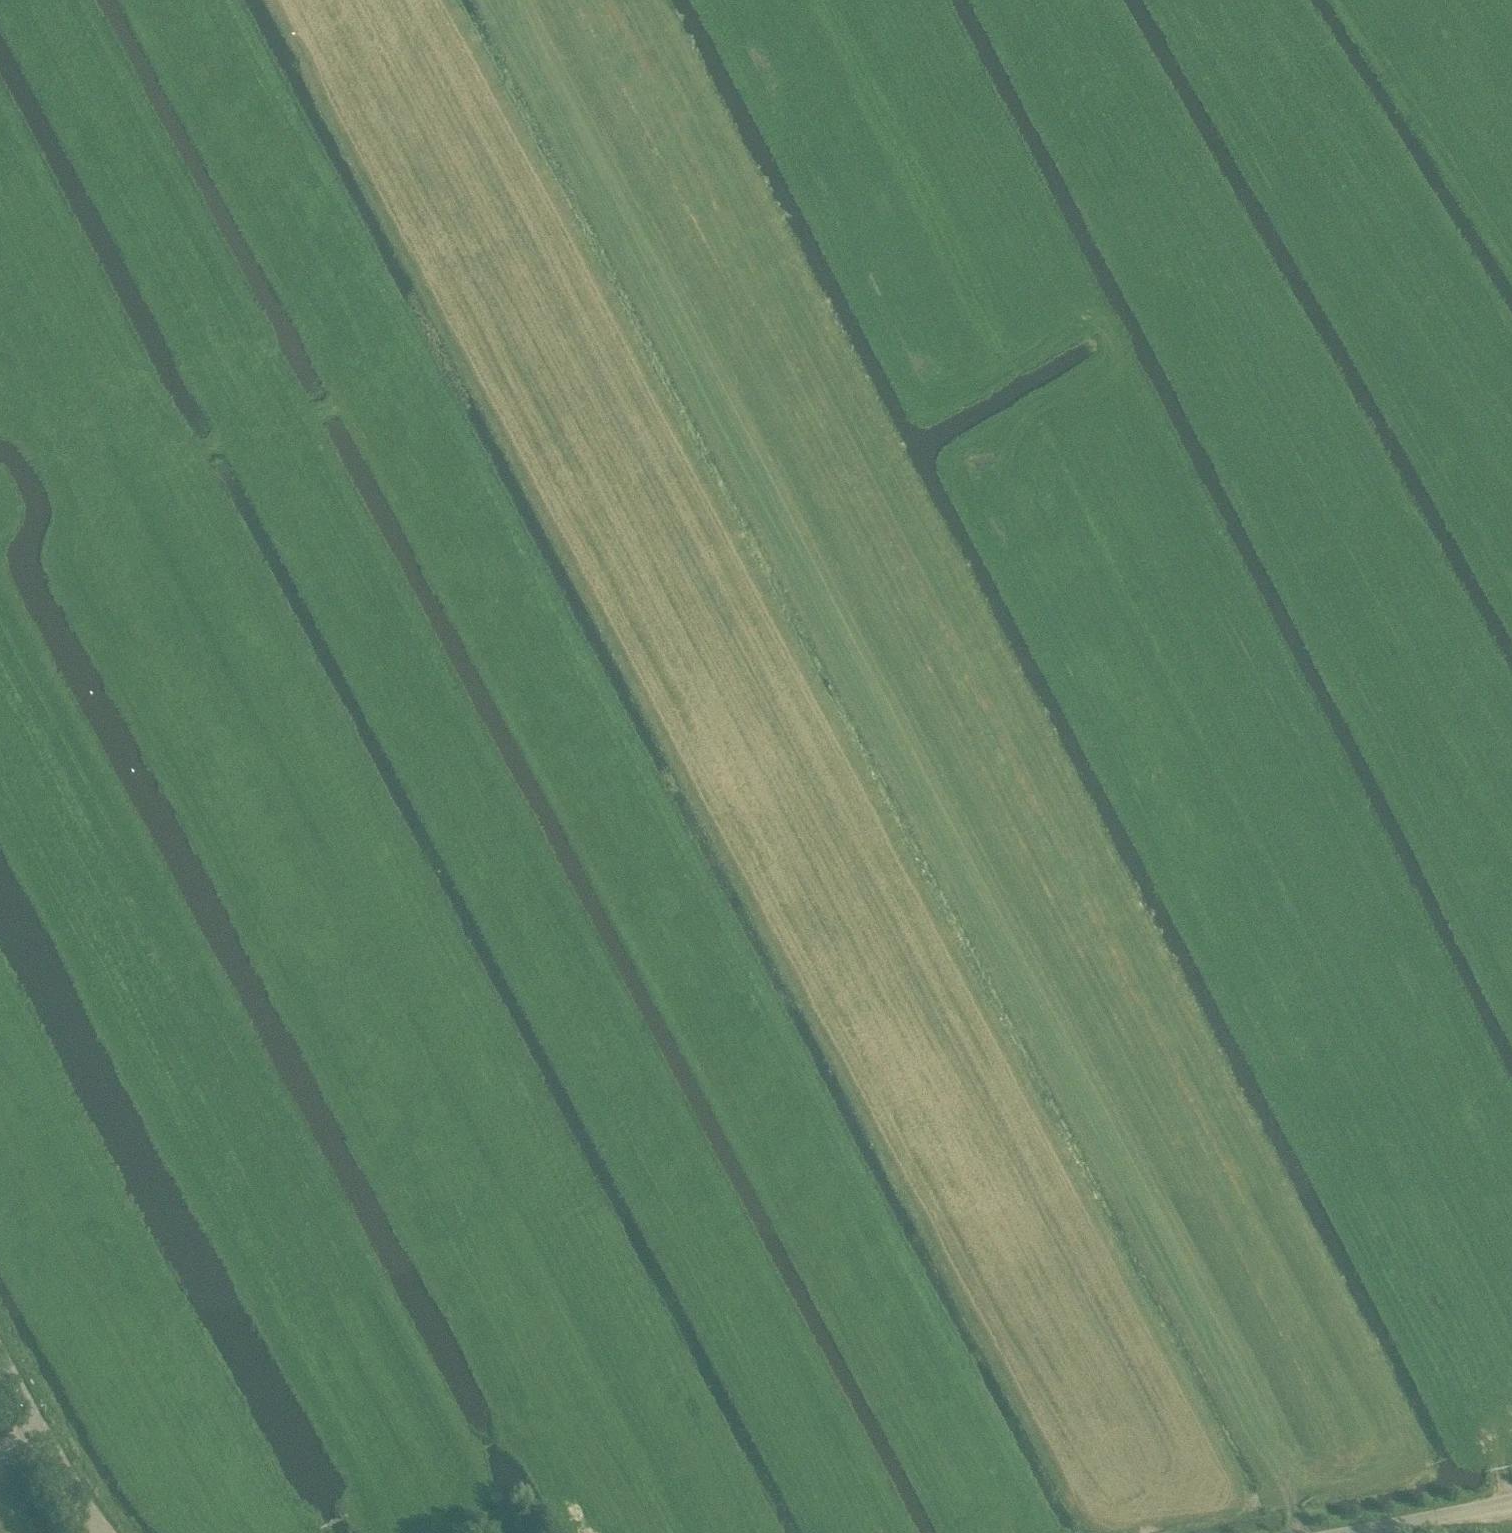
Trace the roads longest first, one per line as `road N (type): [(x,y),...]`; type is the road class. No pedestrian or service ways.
road 1 (unclassified): [(104,1532),(0,1363)]
road 2 (unclassified): [(1360,1532),(1511,1502)]

